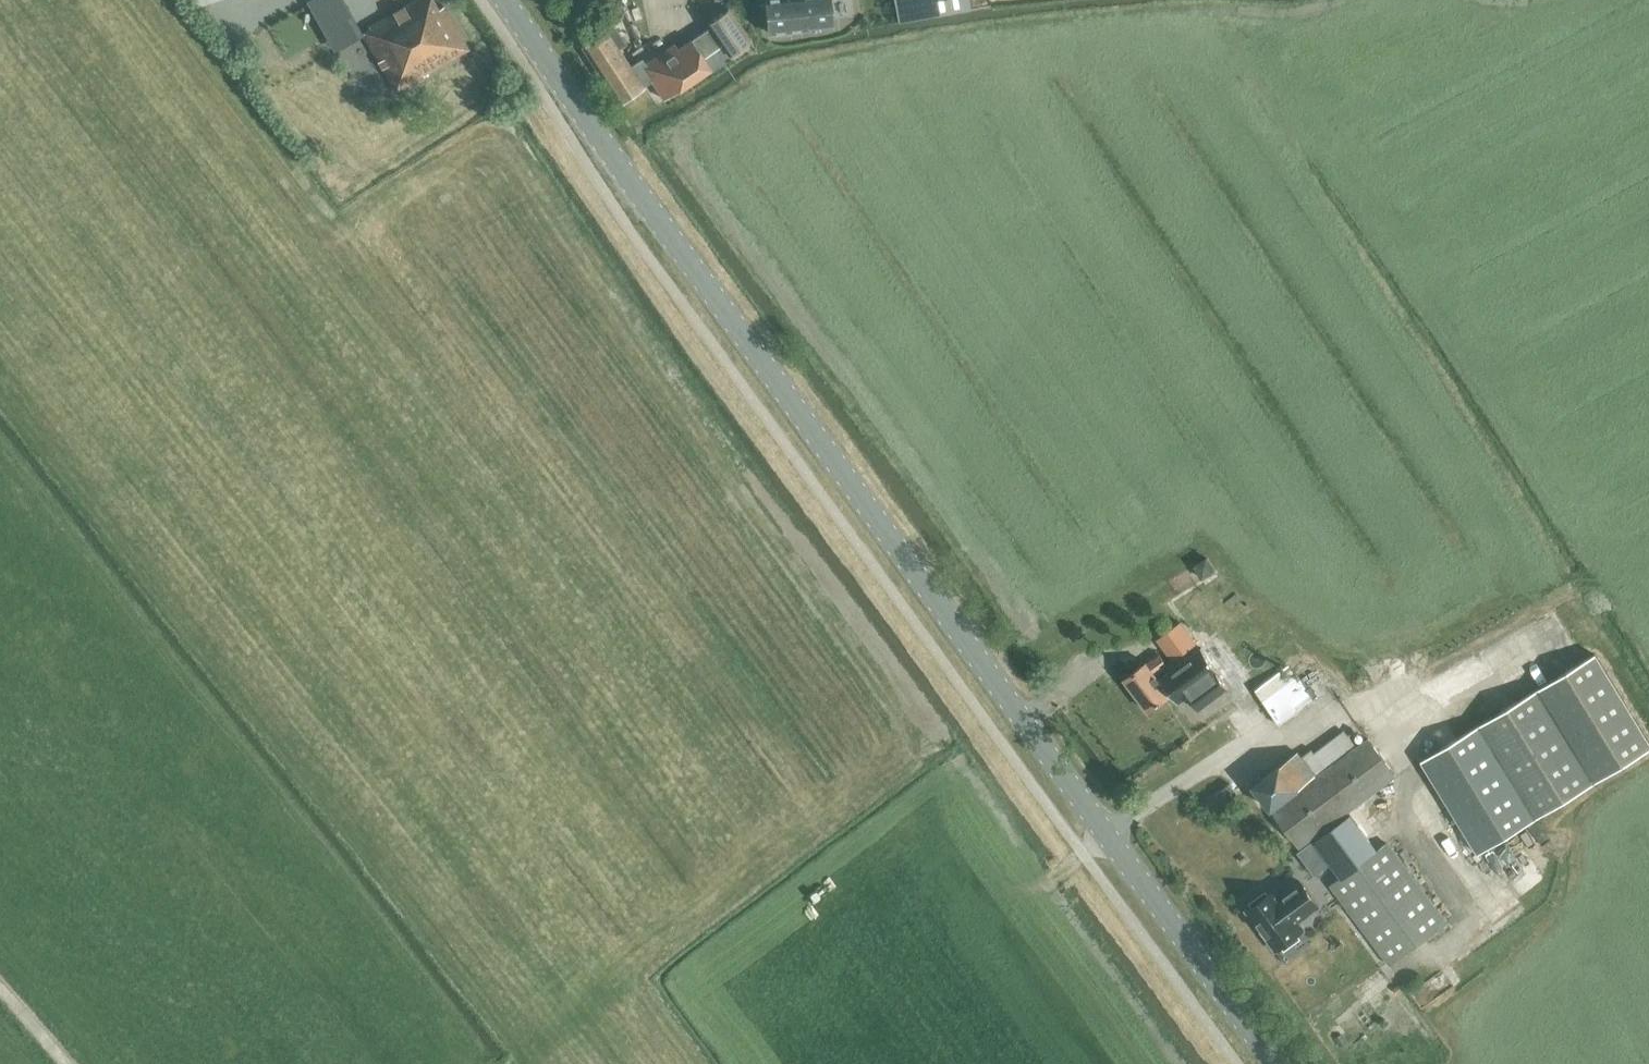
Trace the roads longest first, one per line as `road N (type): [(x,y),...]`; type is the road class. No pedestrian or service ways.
road 1 (tertiary): [(1276,1063),(503,0)]
road 2 (track): [(1109,834),(1255,736),(1386,713),(1584,615),(1648,610)]

